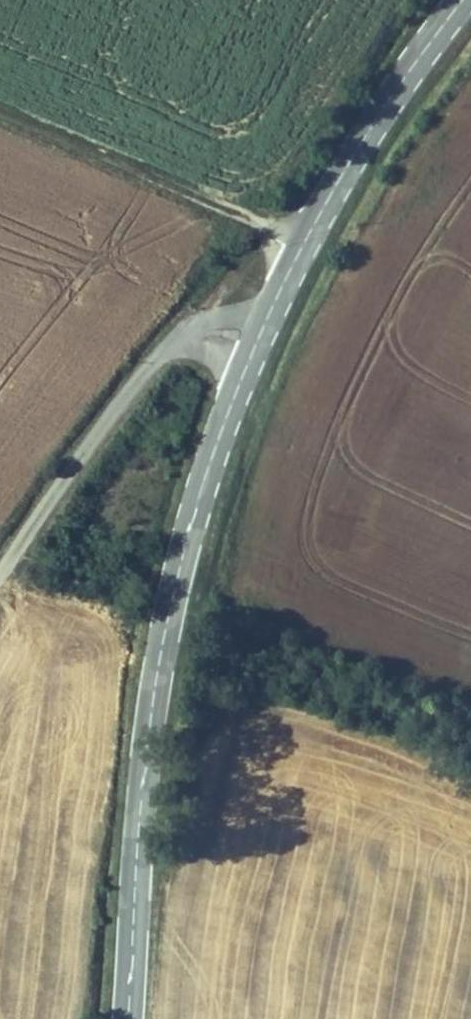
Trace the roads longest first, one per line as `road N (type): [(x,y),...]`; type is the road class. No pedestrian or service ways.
road 1 (tertiary): [(128,1018),(143,771),(170,608),(197,500),(246,365)]
road 2 (tertiary): [(265,323),(402,77),(461,0)]
road 3 (track): [(0,112),(303,242)]
road 4 (unclassified): [(0,574),(166,350)]

